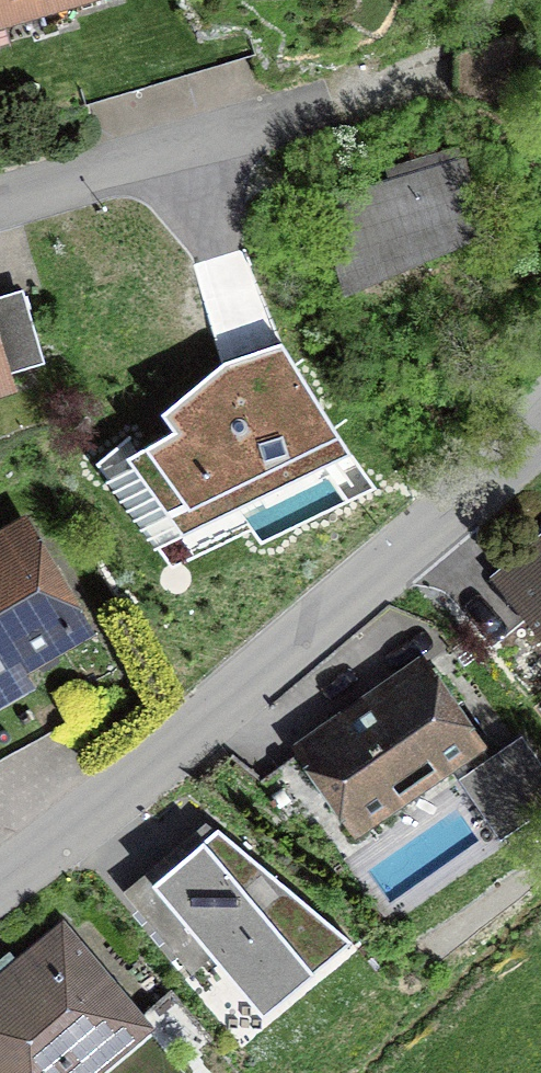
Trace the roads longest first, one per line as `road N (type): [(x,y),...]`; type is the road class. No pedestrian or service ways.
road 1 (residential): [(0,879),(86,818),(540,432)]
road 2 (residential): [(0,201),(394,84)]

